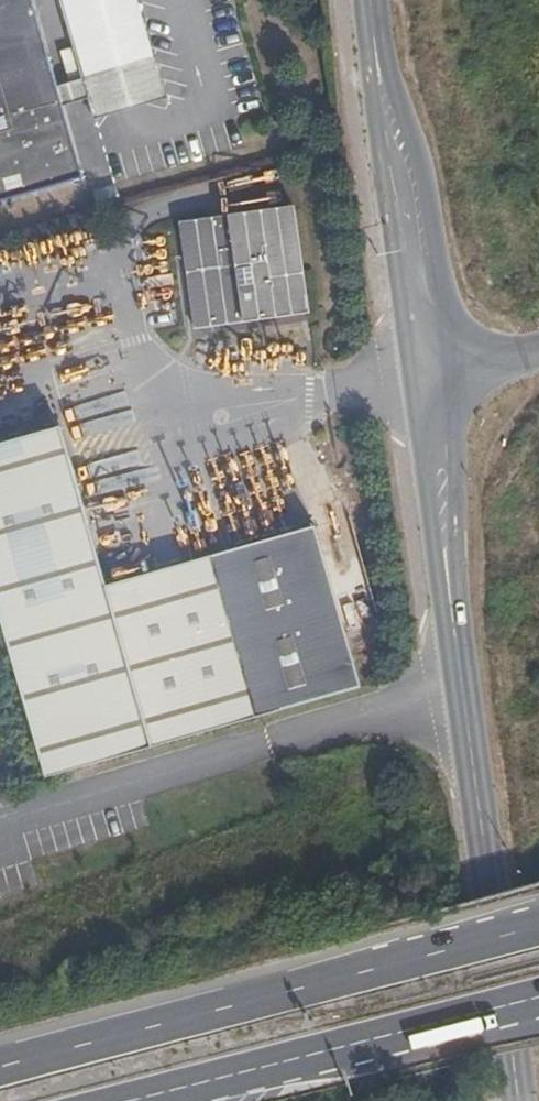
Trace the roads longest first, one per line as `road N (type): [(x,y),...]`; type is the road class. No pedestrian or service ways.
road 1 (trunk): [(538,924),(0,1065)]
road 2 (trunk): [(116,1100),(538,995)]
road 3 (tertiary): [(451,366),(427,194),(373,0)]
road 4 (tertiary): [(368,0),(377,148),(408,371)]
road 5 (tertiary): [(511,1048),(464,687)]
road 6 (tertiary): [(464,687),(451,366)]
road 7 (tertiary): [(408,371),(464,687)]

